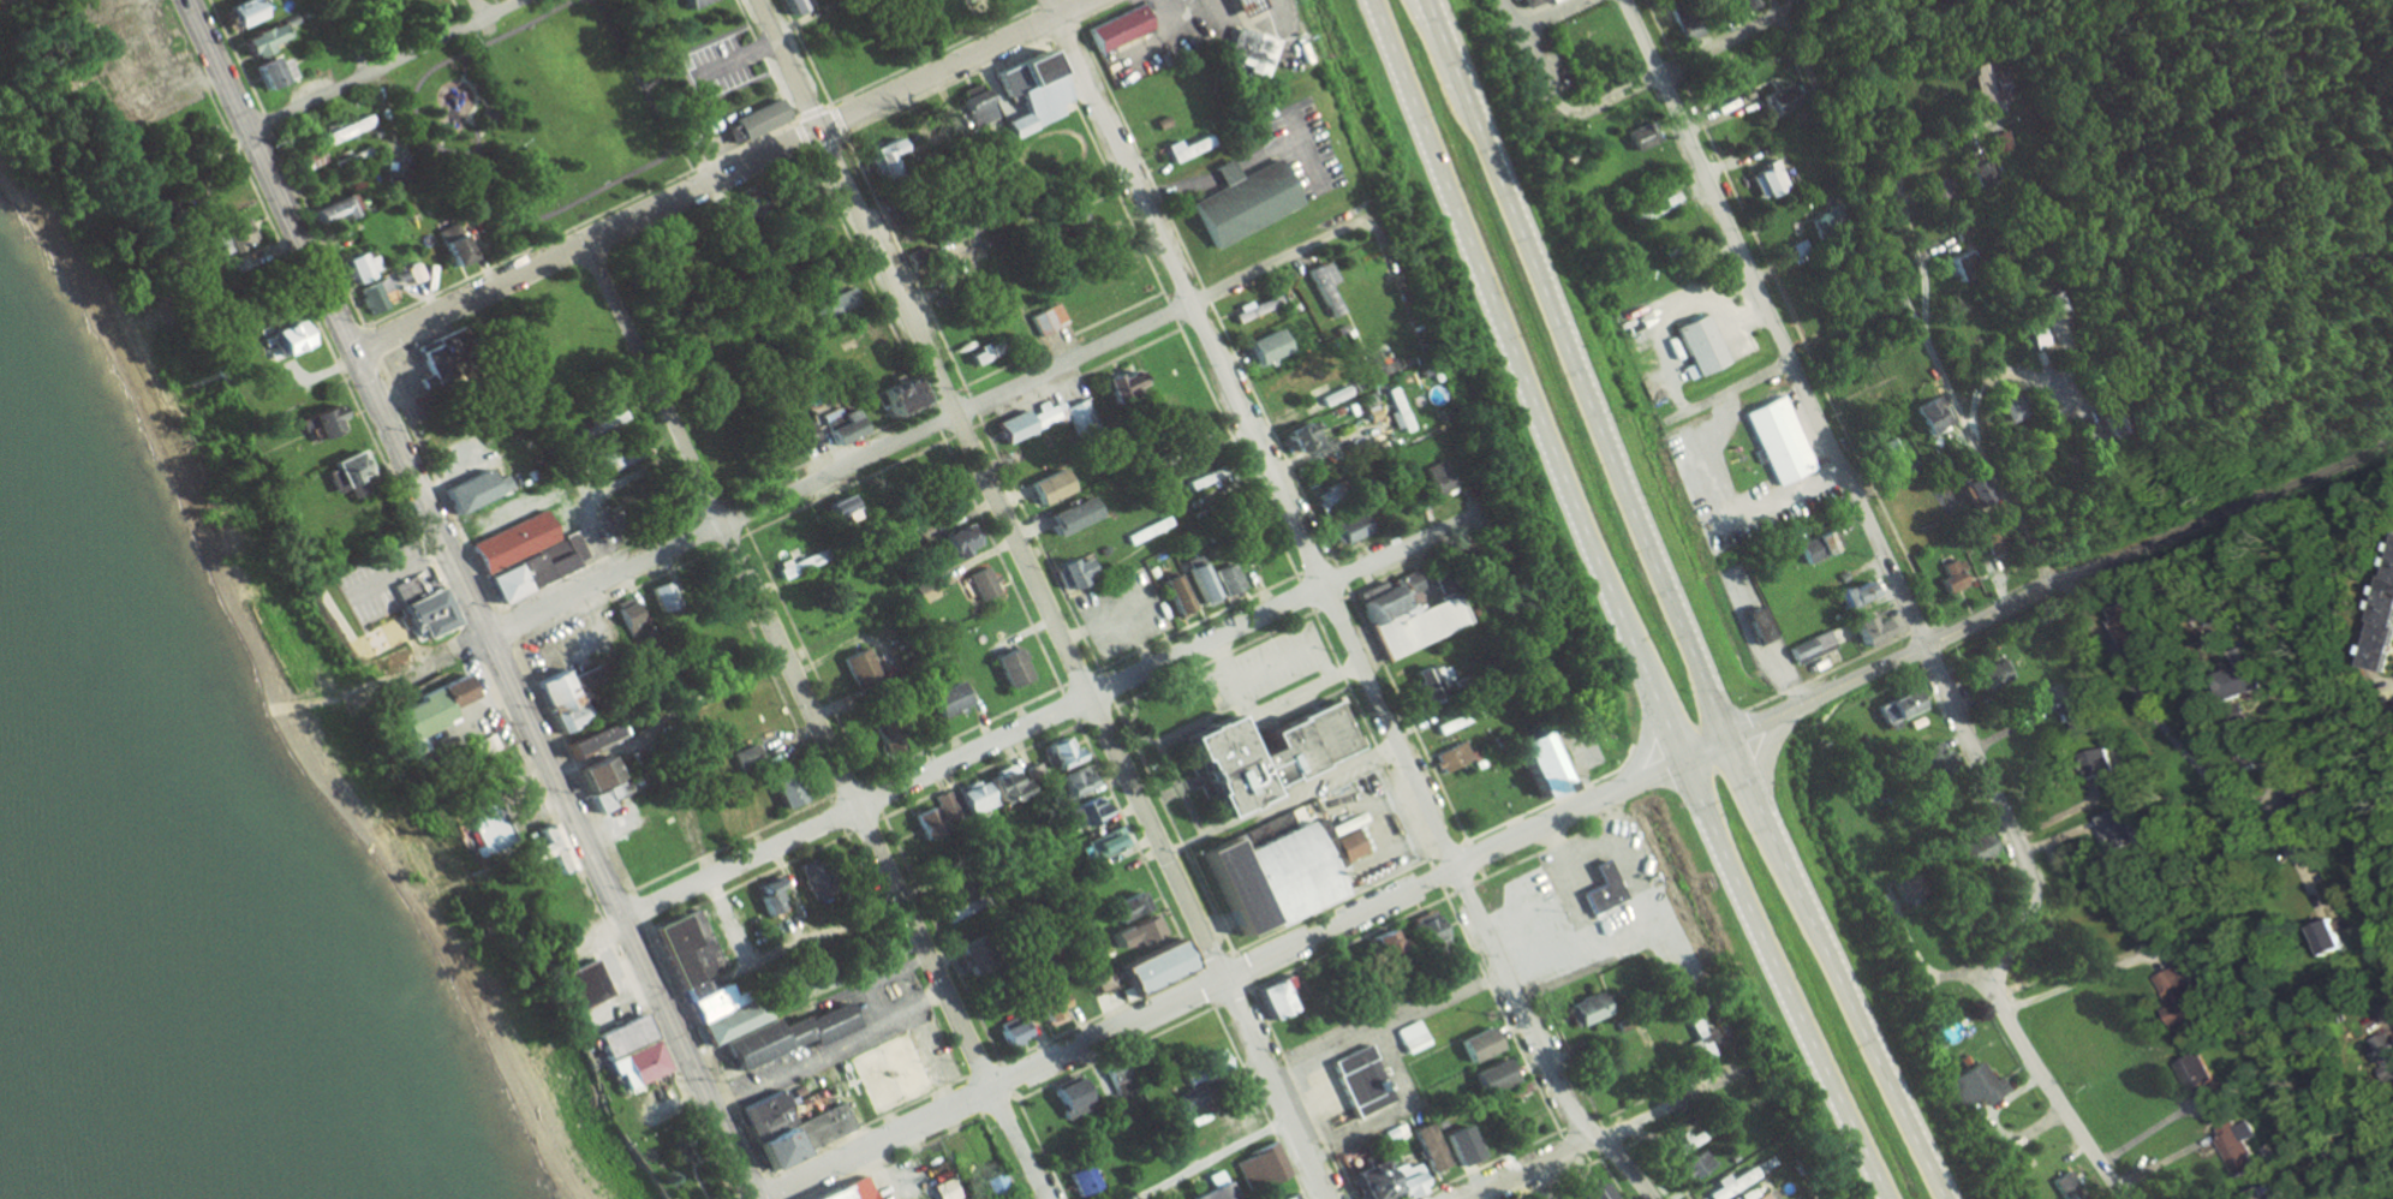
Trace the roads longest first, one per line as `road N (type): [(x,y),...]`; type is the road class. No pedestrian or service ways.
road 1 (residential): [(2060,581),(764,1198)]
road 2 (residential): [(756,0),(1326,1198)]
road 3 (trunk): [(1371,0),(1546,449),(1738,895),(1889,1198)]
road 4 (residential): [(1598,1143),(1577,1123),(1527,1024),(1045,0)]
road 5 (trunk): [(1946,1198),(1727,744),(1457,79)]
road 6 (residential): [(418,666),(1374,214)]
road 7 (residential): [(1046,1198),(589,245)]
road 8 (residential): [(1773,0),(1977,447),(2049,572),(2165,732),(2268,843),(2284,837)]
road 9 (residential): [(2030,871),(1624,0)]
road 10 (residential): [(621,919),(1487,511)]
road 11 (residential): [(755,1198),(356,357)]
road 12 (residential): [(356,357),(1097,0)]
road 13 (residential): [(356,357),(187,0)]
road 14 (residential): [(2392,440),(2060,581)]
road 15 (residential): [(1478,1198),(1754,1068)]
road 16 (residential): [(250,132),(525,0)]
road 17 (residential): [(1546,133),(1780,16)]
road 18 (residential): [(1995,979),(2012,1030),(2125,1198)]
road 19 (residential): [(1664,423),(1794,363)]

